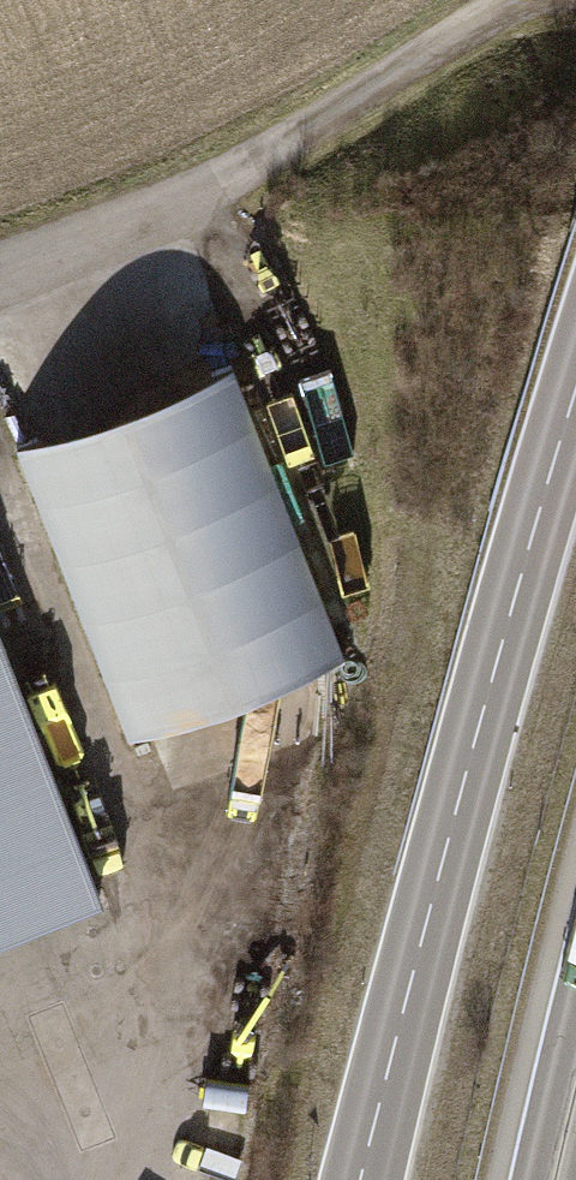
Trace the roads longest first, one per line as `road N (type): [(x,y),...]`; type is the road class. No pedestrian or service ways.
road 1 (primary): [(361,1179),(464,777),(575,384)]
road 2 (track): [(511,0),(257,155),(74,242)]
road 3 (trunk): [(575,990),(533,1179)]

